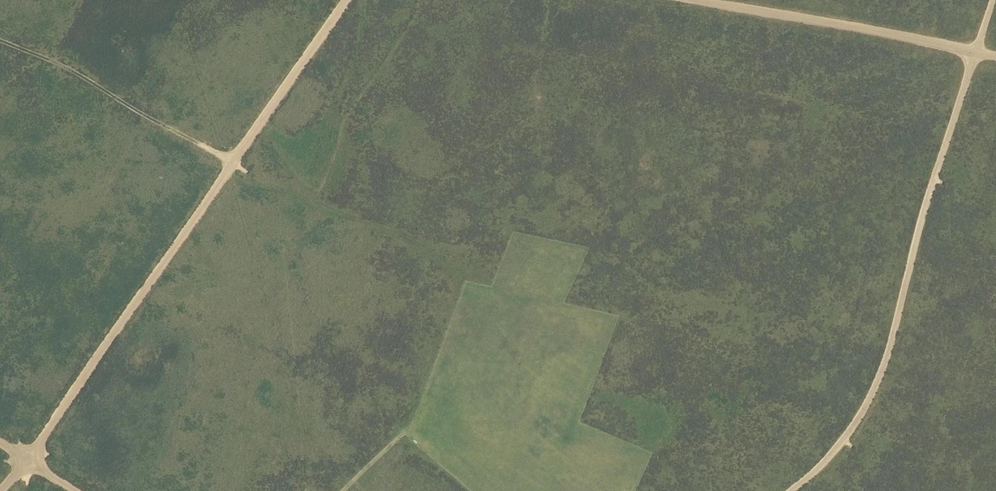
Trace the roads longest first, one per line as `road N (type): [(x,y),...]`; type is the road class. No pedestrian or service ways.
road 1 (track): [(0,490),(346,0)]
road 2 (track): [(793,490),(854,427),(876,386),(992,0)]
road 3 (track): [(695,0),(995,56)]
road 4 (track): [(0,40),(70,69),(234,163)]

